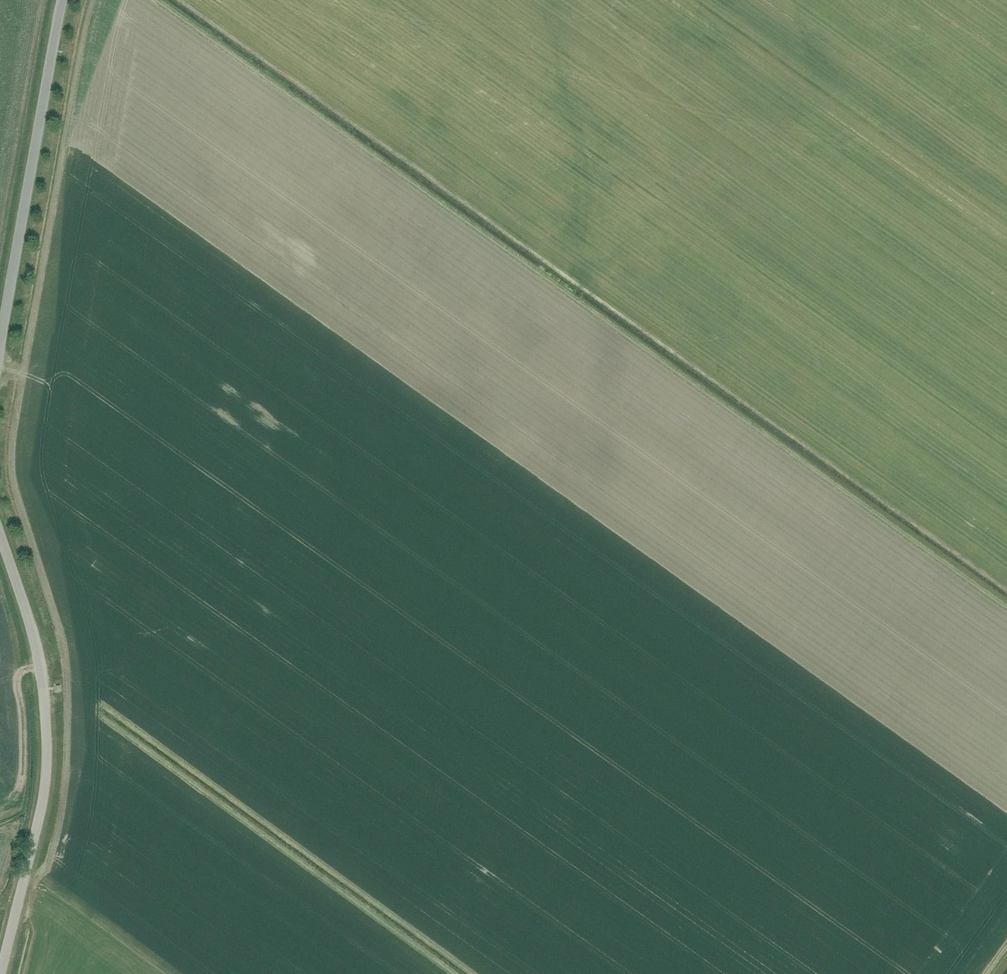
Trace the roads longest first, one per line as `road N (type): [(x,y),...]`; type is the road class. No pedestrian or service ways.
road 1 (tertiary): [(0,968),(44,778),(39,671),(0,543)]
road 2 (tertiary): [(0,332),(61,0)]

